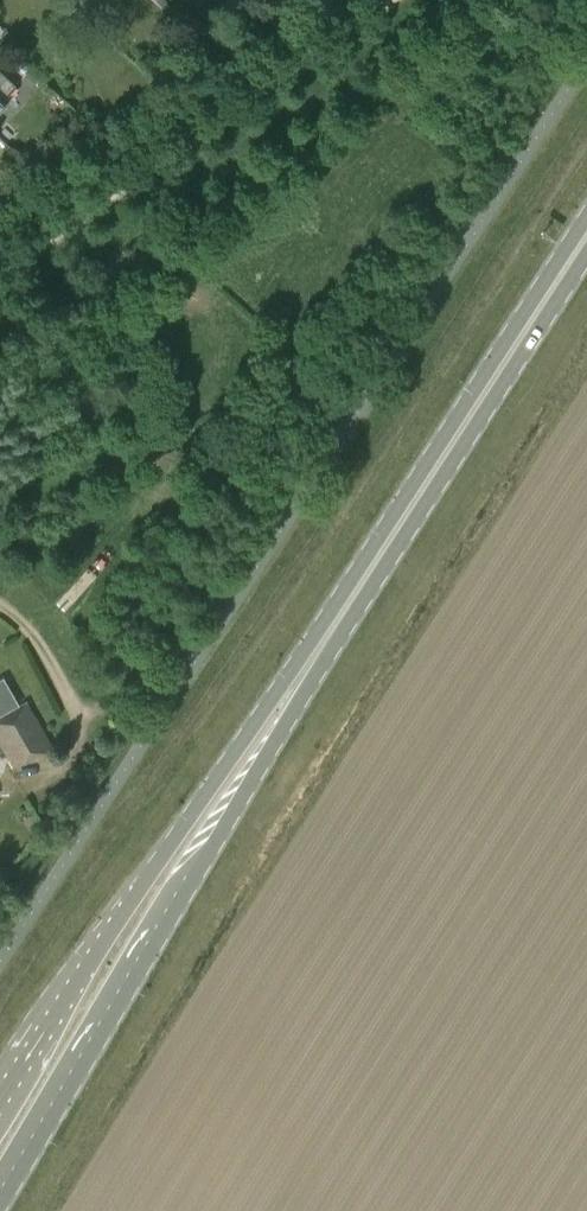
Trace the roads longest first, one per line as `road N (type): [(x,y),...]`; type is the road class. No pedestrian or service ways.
road 1 (primary): [(279,710),(586,241)]
road 2 (primary): [(0,1195),(279,710)]
road 3 (primary): [(279,710),(144,884),(0,1103)]

